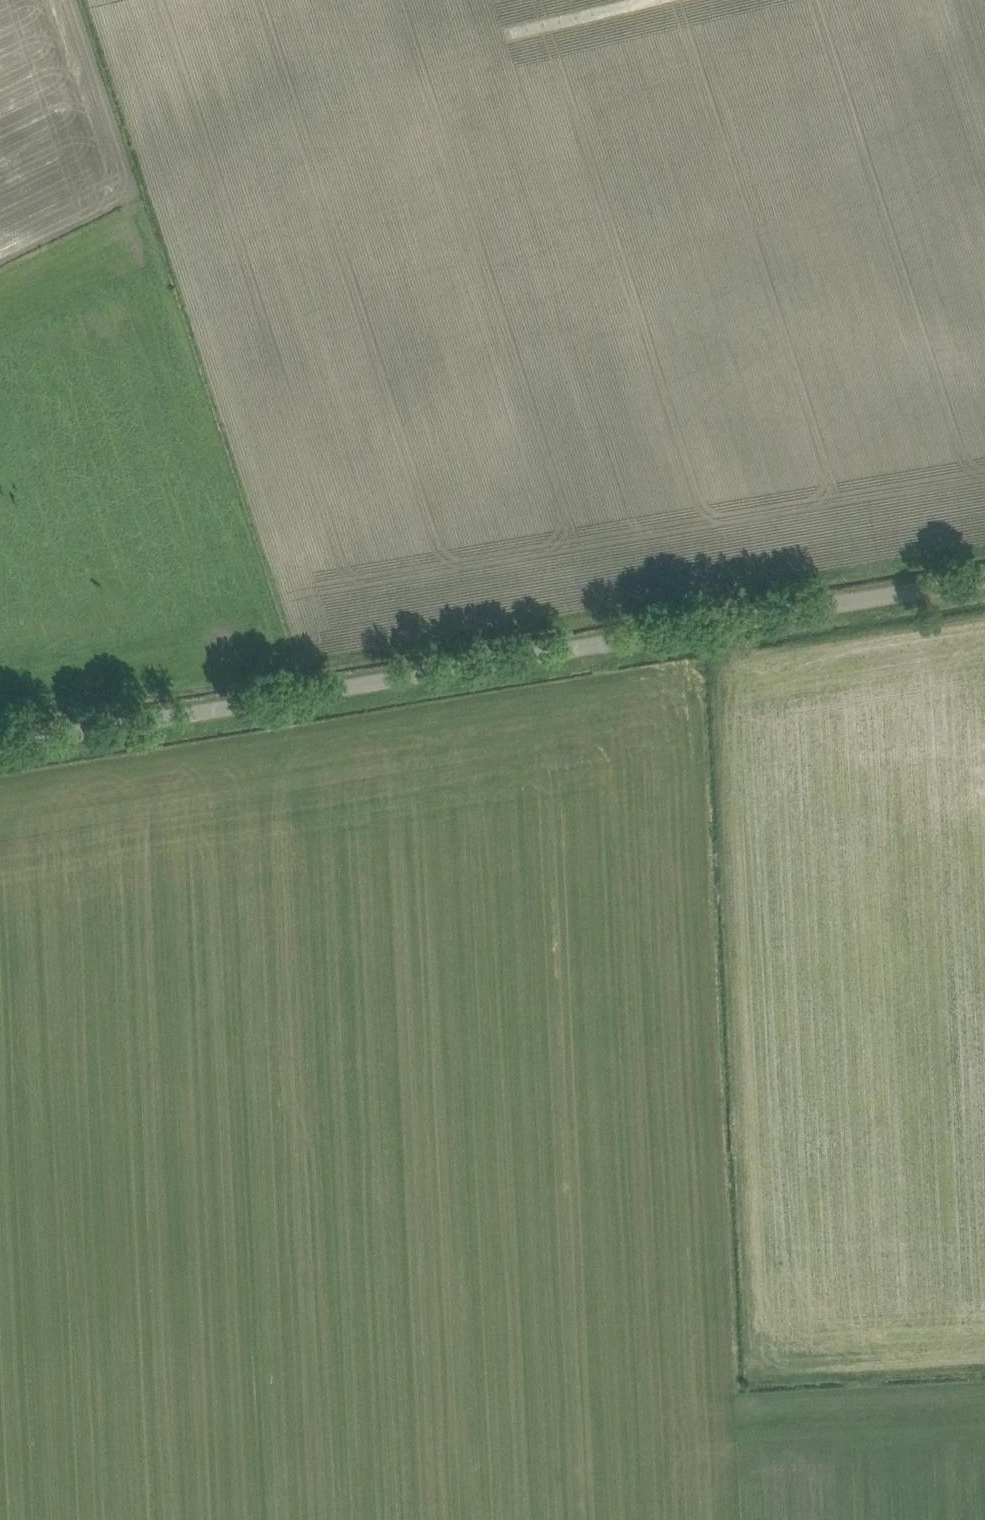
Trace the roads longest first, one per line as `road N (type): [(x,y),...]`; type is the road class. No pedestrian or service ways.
road 1 (unclassified): [(0,747),(984,583)]
road 2 (track): [(626,0),(472,42),(176,185)]

